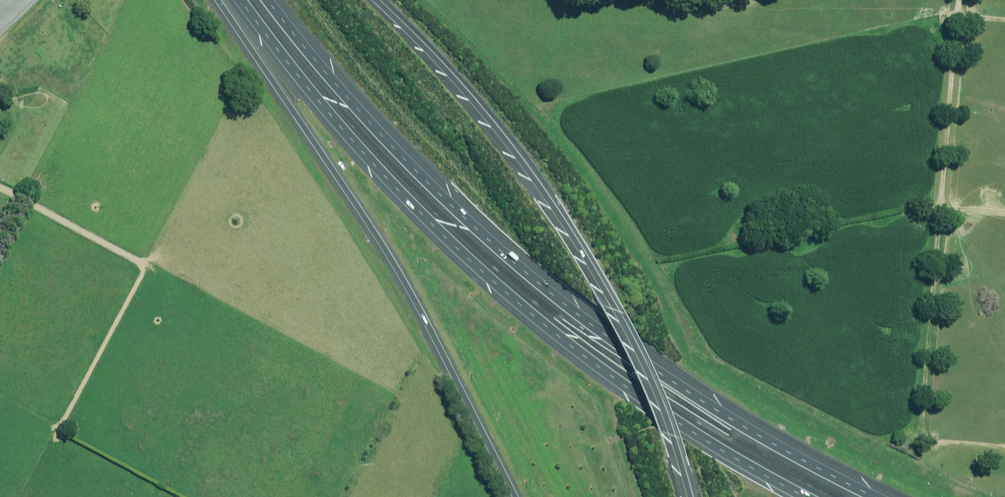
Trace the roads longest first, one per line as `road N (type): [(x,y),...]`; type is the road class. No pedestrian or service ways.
road 1 (motorway): [(268,0),(415,170),(538,281),(700,400),(873,496)]
road 2 (motorway): [(804,496),(612,377),(508,295),(353,142),(241,0)]
road 3 (motorway): [(368,0),(465,98),(556,217),(642,378),(686,496)]
road 4 (motorway): [(511,496),(415,309),(218,0)]

